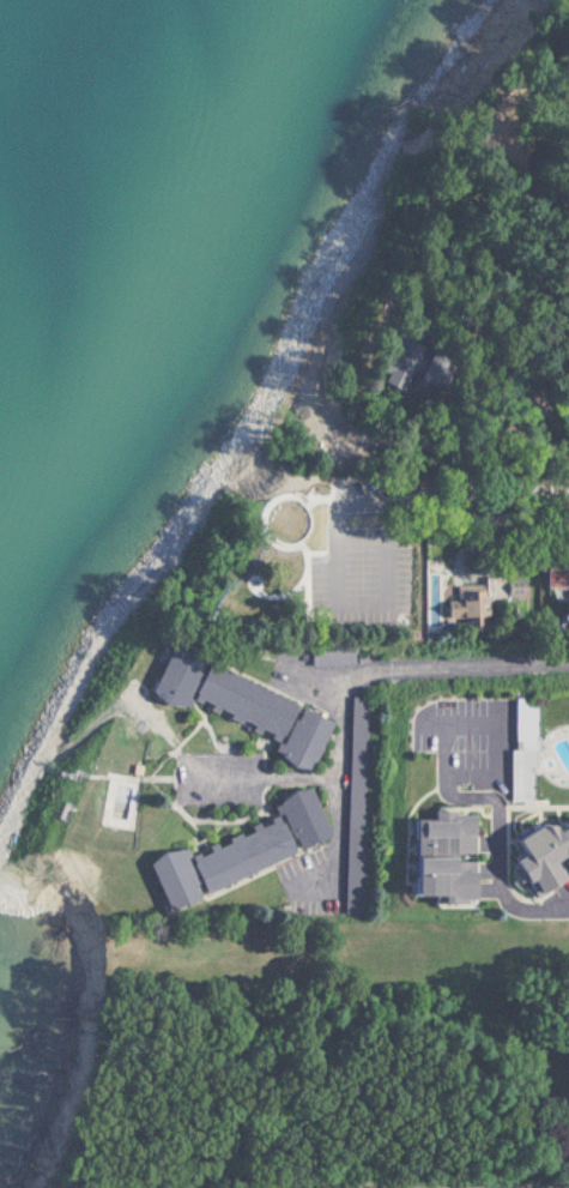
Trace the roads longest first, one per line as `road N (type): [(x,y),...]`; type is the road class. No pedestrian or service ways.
road 1 (residential): [(568,512),(150,518)]
road 2 (residential): [(492,514),(504,457),(568,307)]

